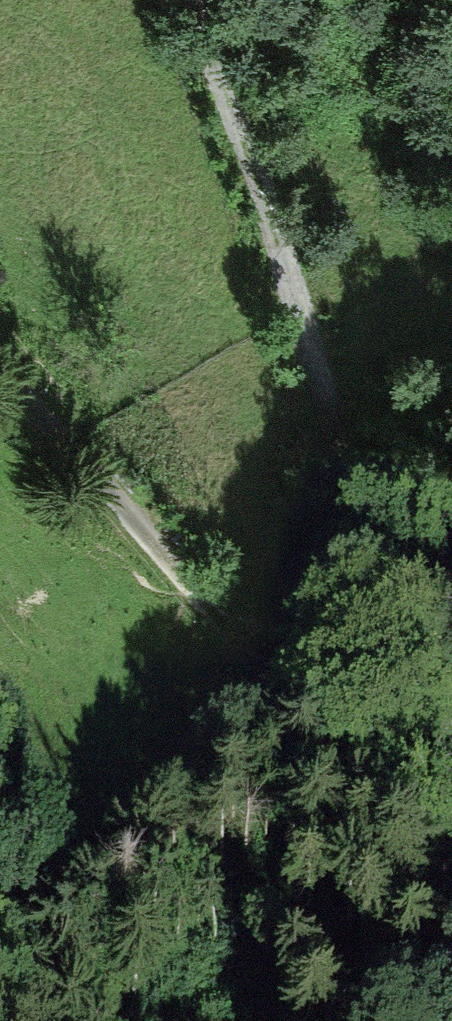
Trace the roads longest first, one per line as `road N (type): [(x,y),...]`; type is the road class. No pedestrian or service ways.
road 1 (track): [(187,0),(288,262),(371,578),(451,768)]
road 2 (track): [(451,899),(380,904),(321,843),(268,715),(0,371)]

